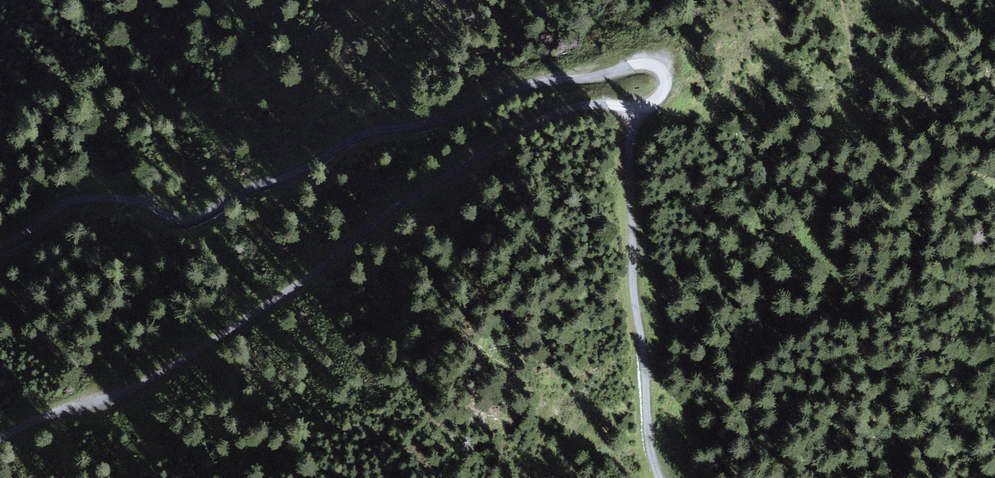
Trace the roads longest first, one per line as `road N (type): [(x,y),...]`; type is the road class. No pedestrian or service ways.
road 1 (track): [(0,244),(81,199),(133,199),(165,216),(192,219),(378,130),(439,120),(526,87),(659,67),(663,94),(637,108)]
road 2 (track): [(637,108),(603,104),(554,113),(399,203),(254,315),(161,373),(0,439)]
road 3 (track): [(637,108),(630,148),(634,300),(663,477)]

